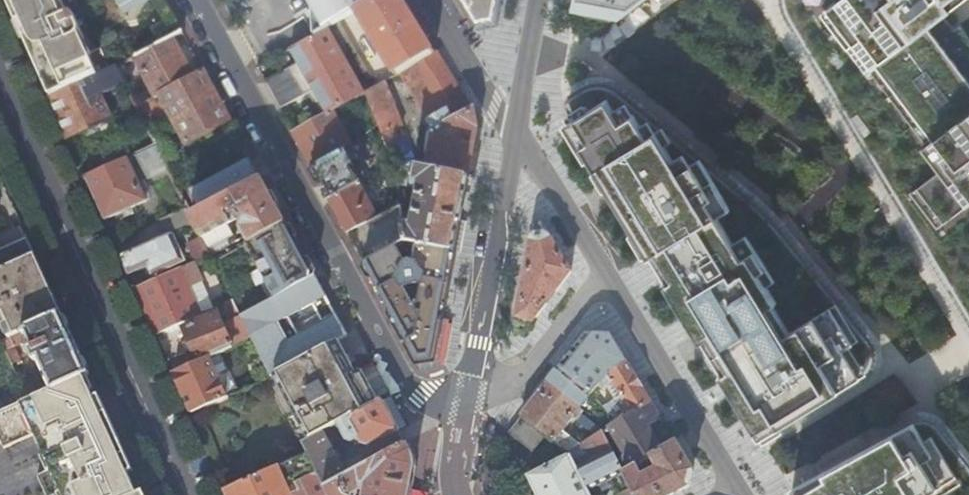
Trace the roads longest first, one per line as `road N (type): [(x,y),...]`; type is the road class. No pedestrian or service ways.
road 1 (residential): [(463,397),(420,397),(200,0)]
road 2 (residential): [(0,99),(188,494)]
road 3 (residential): [(512,128),(463,397)]
road 4 (residential): [(732,489),(603,278)]
road 5 (residential): [(603,278),(496,392),(463,397)]
road 6 (residential): [(603,278),(512,128)]
road 7 (residential): [(434,0),(512,128)]
road 8 (residential): [(538,0),(512,128)]

